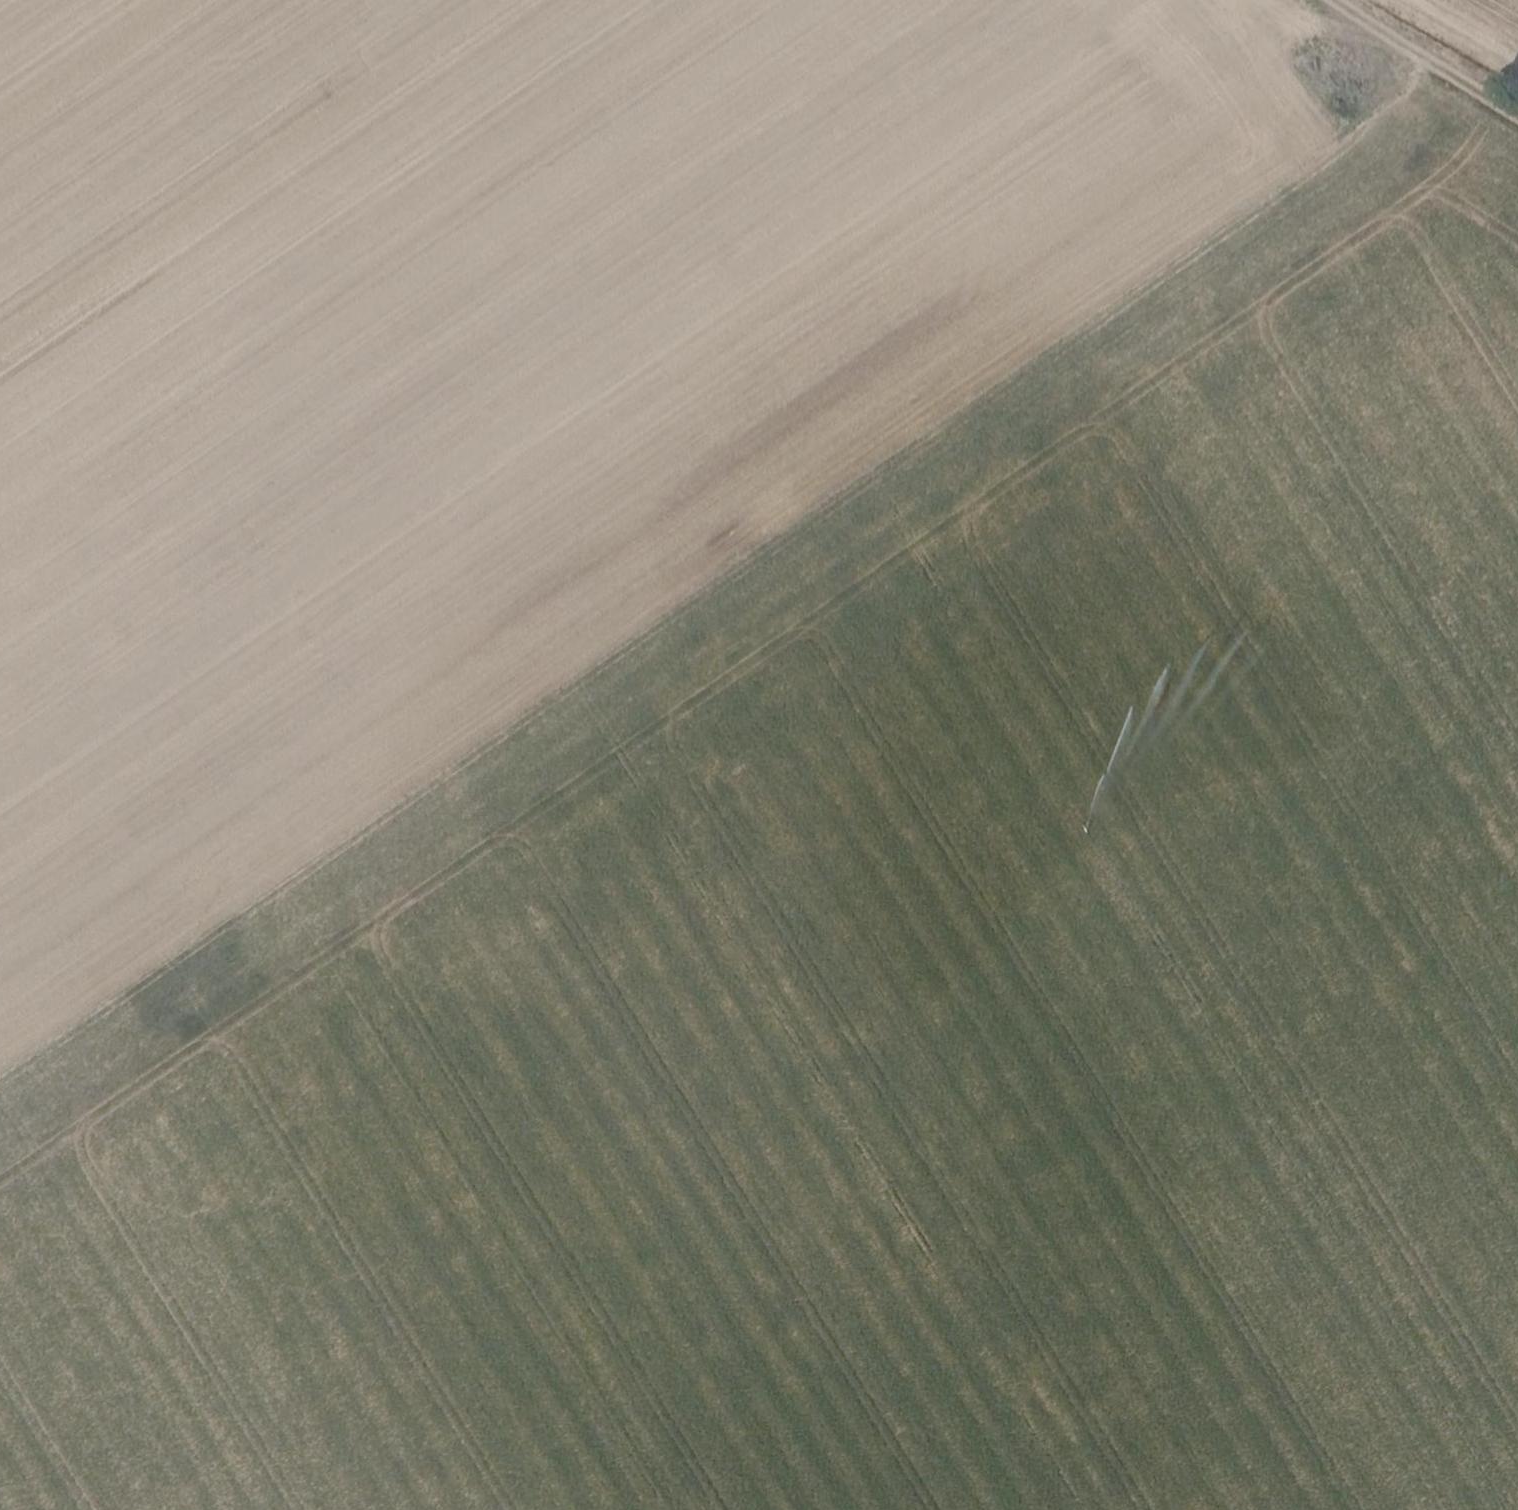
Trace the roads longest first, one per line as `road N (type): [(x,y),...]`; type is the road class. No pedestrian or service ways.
road 1 (primary): [(404,1509),(321,1233),(82,726),(0,608)]
road 2 (track): [(1517,130),(1445,88),(1326,0)]

